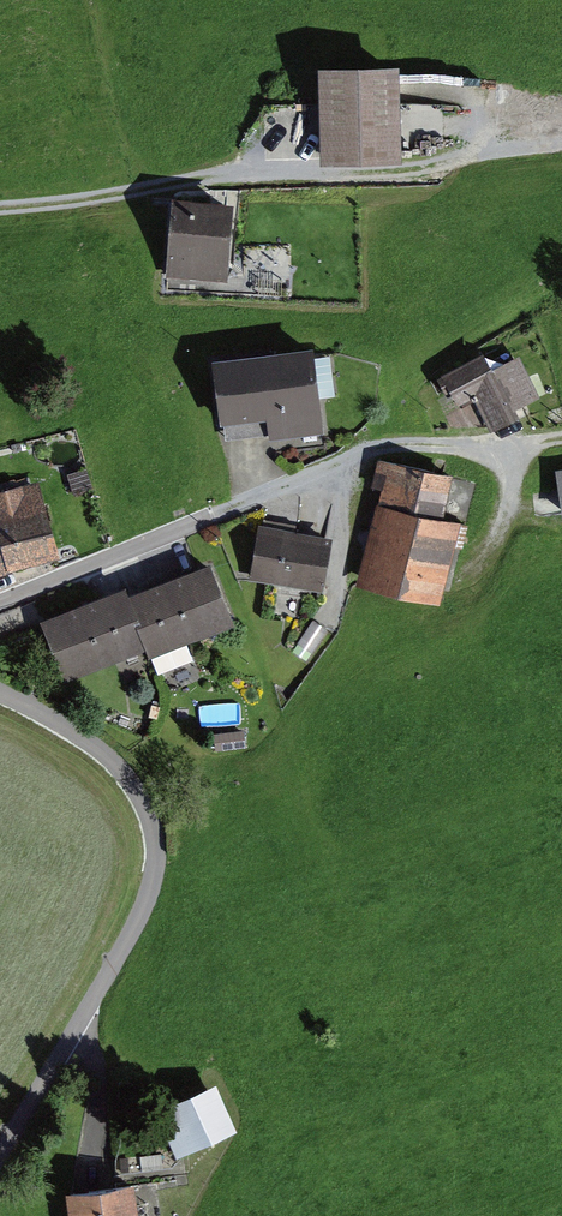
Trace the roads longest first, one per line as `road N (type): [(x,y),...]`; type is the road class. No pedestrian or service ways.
road 1 (residential): [(0,605),(341,467)]

